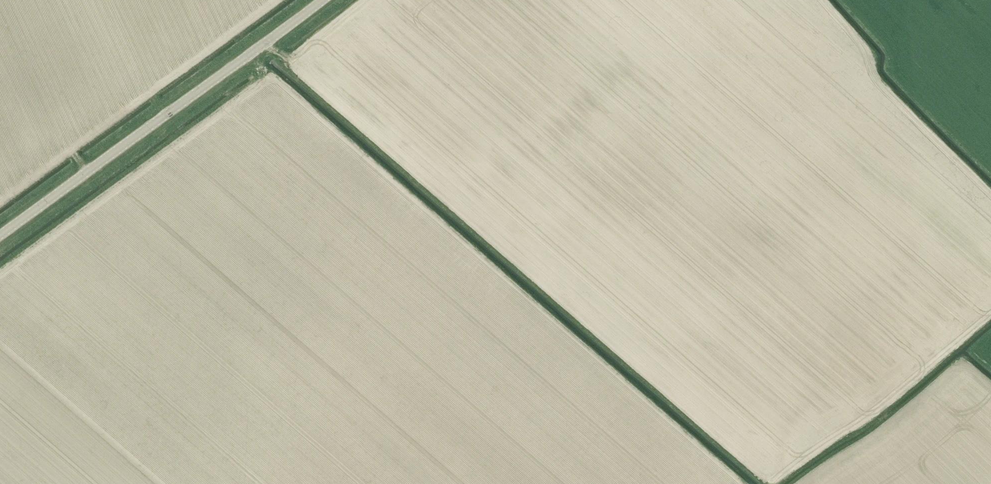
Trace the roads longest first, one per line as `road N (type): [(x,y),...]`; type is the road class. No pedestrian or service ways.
road 1 (tertiary): [(0,238),(322,0)]

